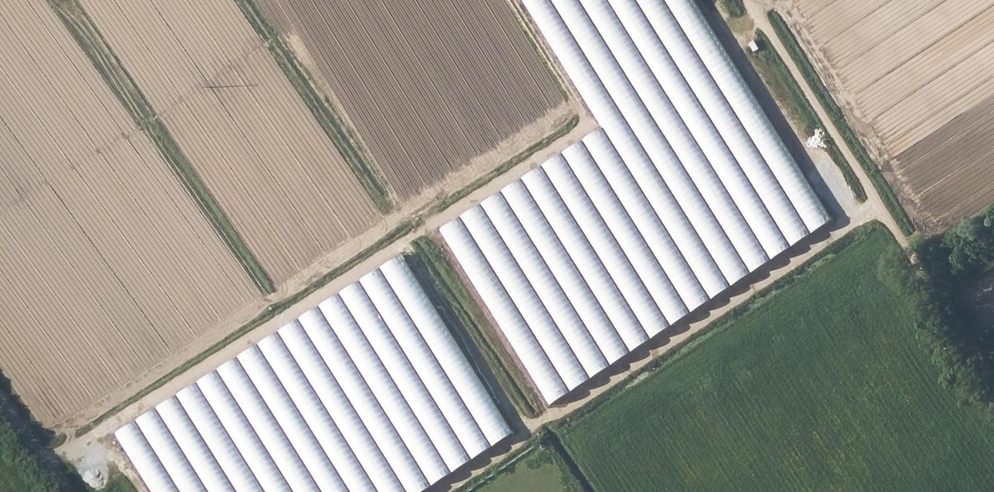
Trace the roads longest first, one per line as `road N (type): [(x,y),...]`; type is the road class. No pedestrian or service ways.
road 1 (track): [(462,491),(887,218)]
road 2 (unclassified): [(750,0),(993,380)]

